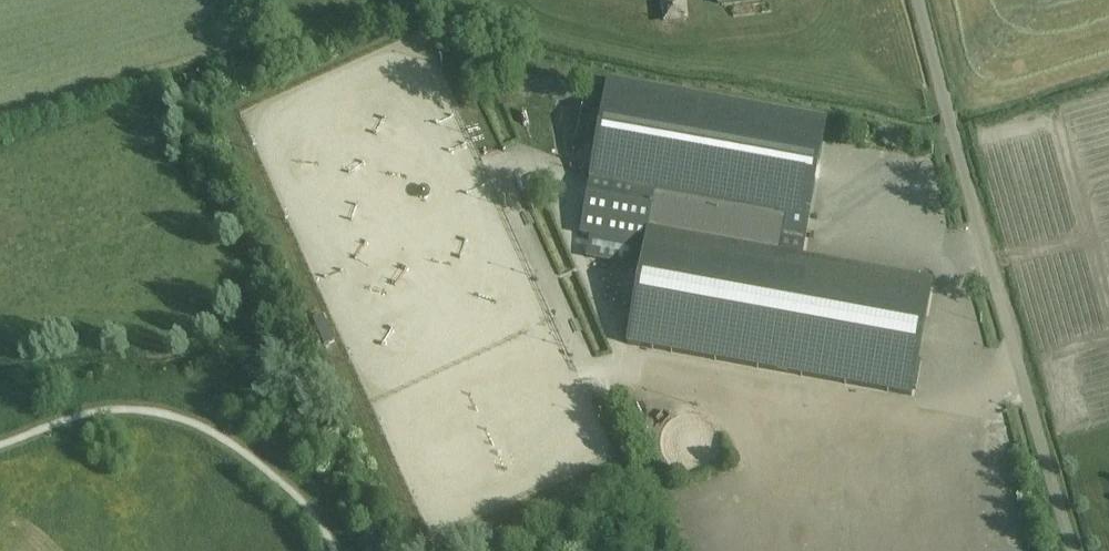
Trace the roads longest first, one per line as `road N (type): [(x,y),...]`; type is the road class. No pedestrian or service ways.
road 1 (unclassified): [(1072,550),(920,0)]

